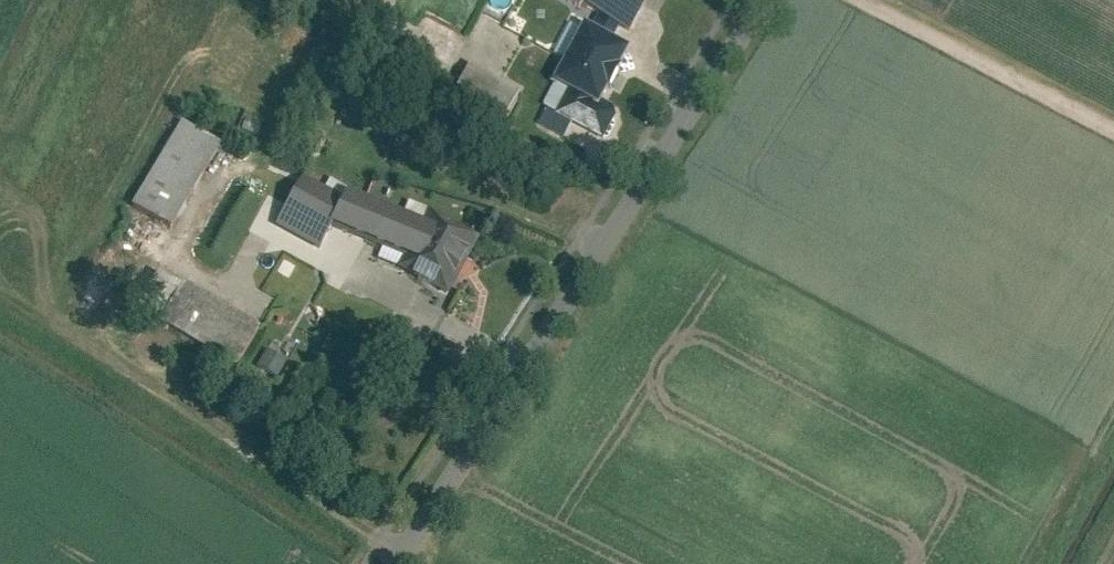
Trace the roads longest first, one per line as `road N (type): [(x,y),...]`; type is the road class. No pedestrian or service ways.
road 1 (unclassified): [(734,0),(377,563)]
road 2 (track): [(1113,133),(862,0)]

